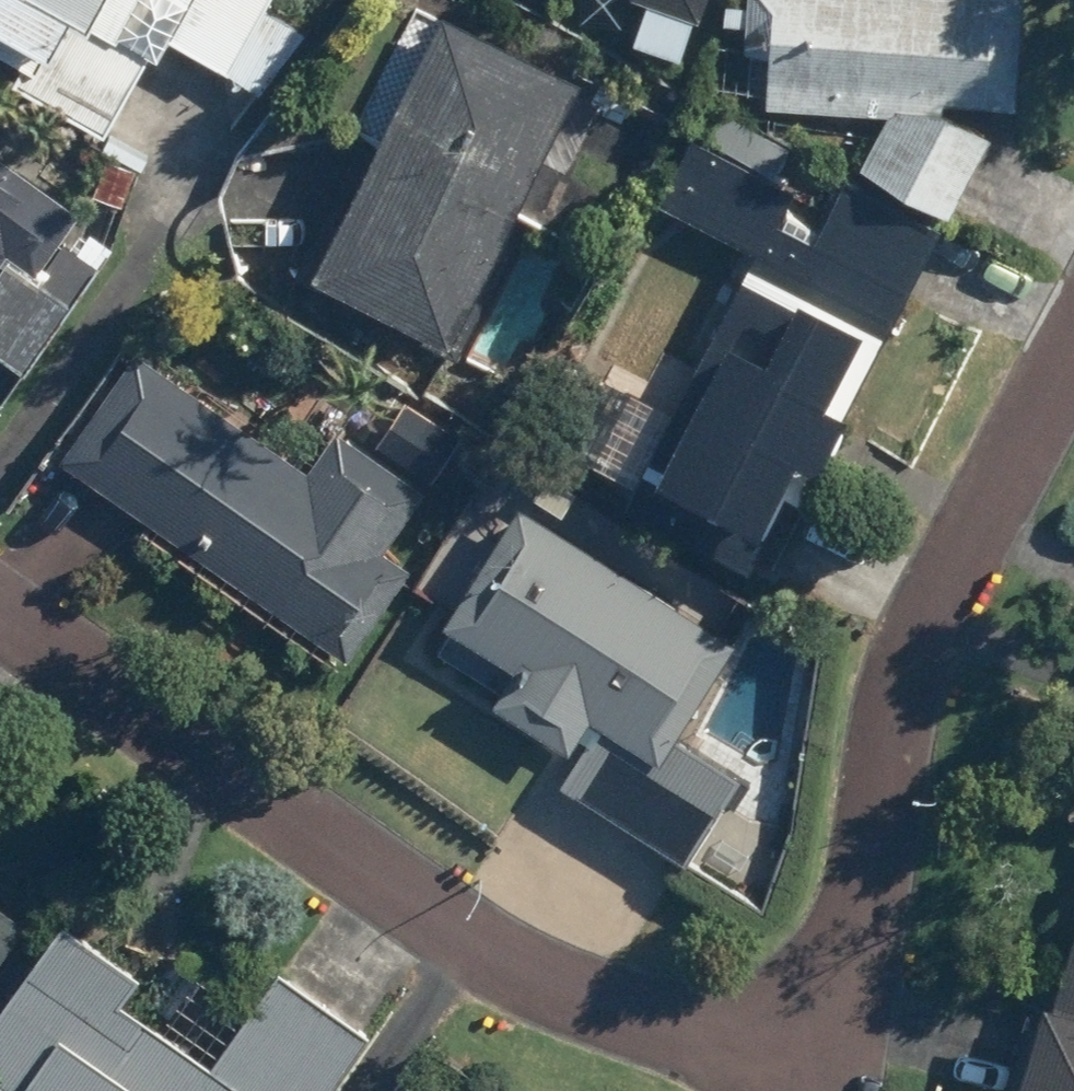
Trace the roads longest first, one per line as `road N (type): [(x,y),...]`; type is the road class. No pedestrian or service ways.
road 1 (residential): [(0,604),(619,1014),(799,1067)]
road 2 (residential): [(799,1067),(869,841),(914,648),(1073,347)]

